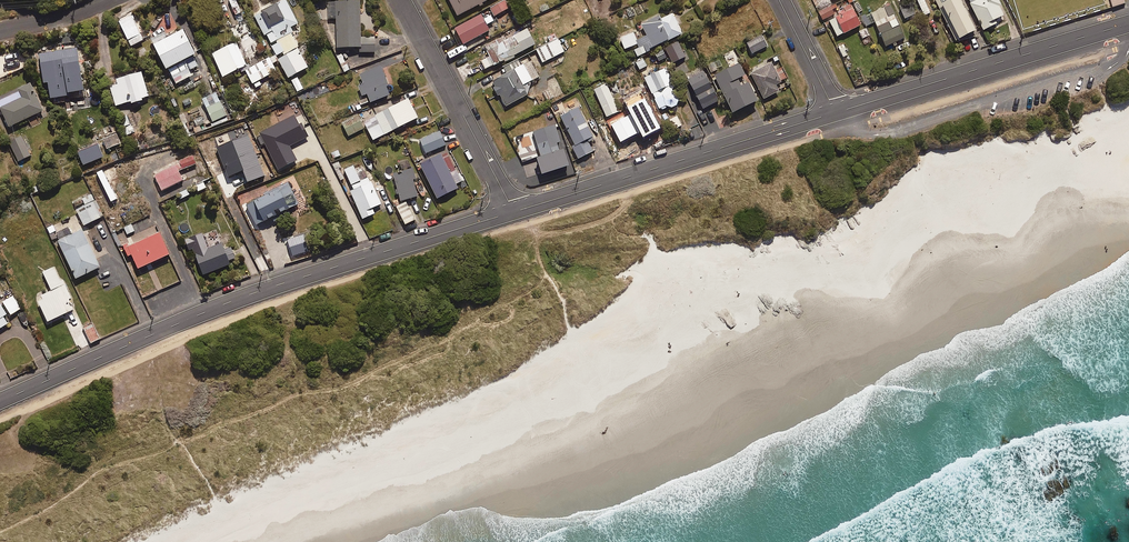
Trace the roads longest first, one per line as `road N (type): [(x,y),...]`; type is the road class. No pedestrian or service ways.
road 1 (secondary): [(0,401),(243,296),(512,212)]
road 2 (secondary): [(512,212),(834,113)]
road 3 (secondary): [(834,113),(1128,24)]
road 4 (residential): [(512,212),(402,0)]
road 5 (residential): [(834,113),(779,0)]

